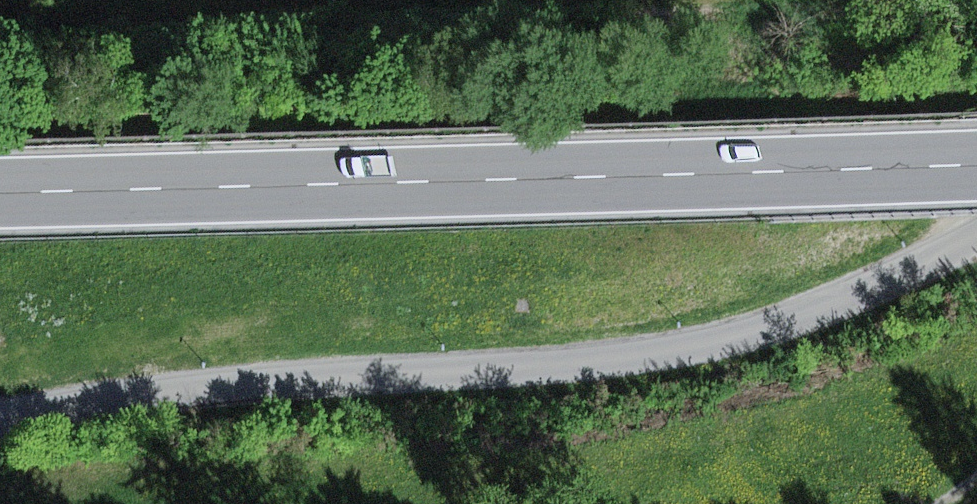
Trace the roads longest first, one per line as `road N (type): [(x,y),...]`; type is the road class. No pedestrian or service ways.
road 1 (residential): [(976,237),(826,312),(135,400),(0,425)]
road 2 (primary): [(0,193),(976,165)]

